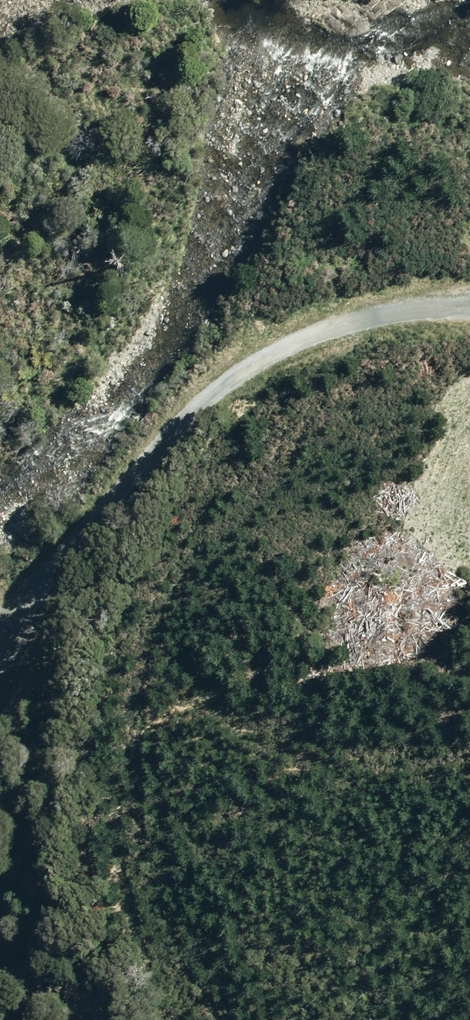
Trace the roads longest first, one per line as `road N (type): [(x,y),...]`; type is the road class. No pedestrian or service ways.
road 1 (track): [(275,359),(163,538),(114,732),(154,931),(254,1019)]
road 2 (track): [(0,654),(27,602),(119,490),(221,390),(342,326),(469,312)]

